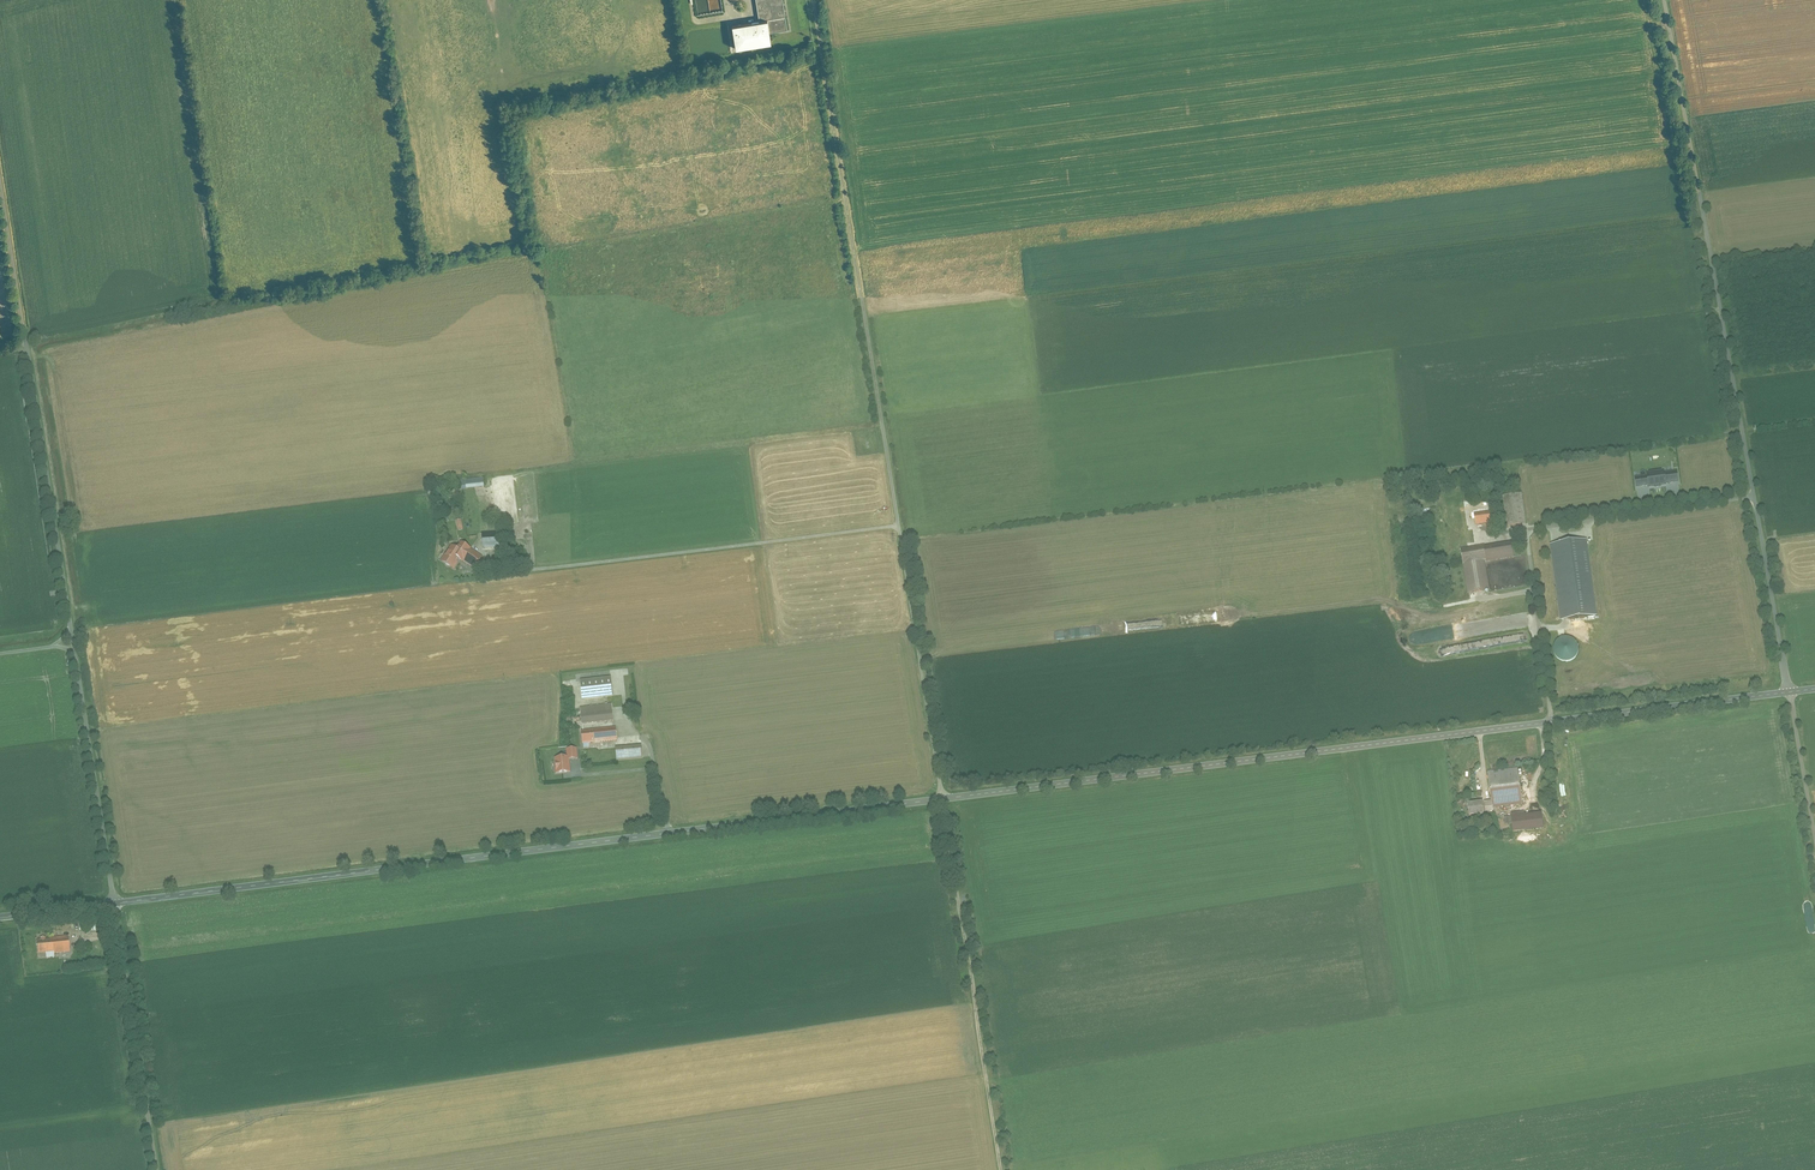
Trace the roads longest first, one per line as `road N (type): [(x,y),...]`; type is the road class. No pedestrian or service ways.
road 1 (tertiary): [(941,800),(1789,693)]
road 2 (tertiary): [(114,904),(941,800)]
road 3 (residential): [(813,0),(941,800)]
road 4 (residential): [(0,176),(114,904)]
road 5 (residential): [(1664,0),(1789,693)]
road 6 (track): [(1002,1169),(941,800)]
road 7 (residential): [(114,904),(156,1169)]
road 8 (residential): [(1789,693),(1814,840)]

